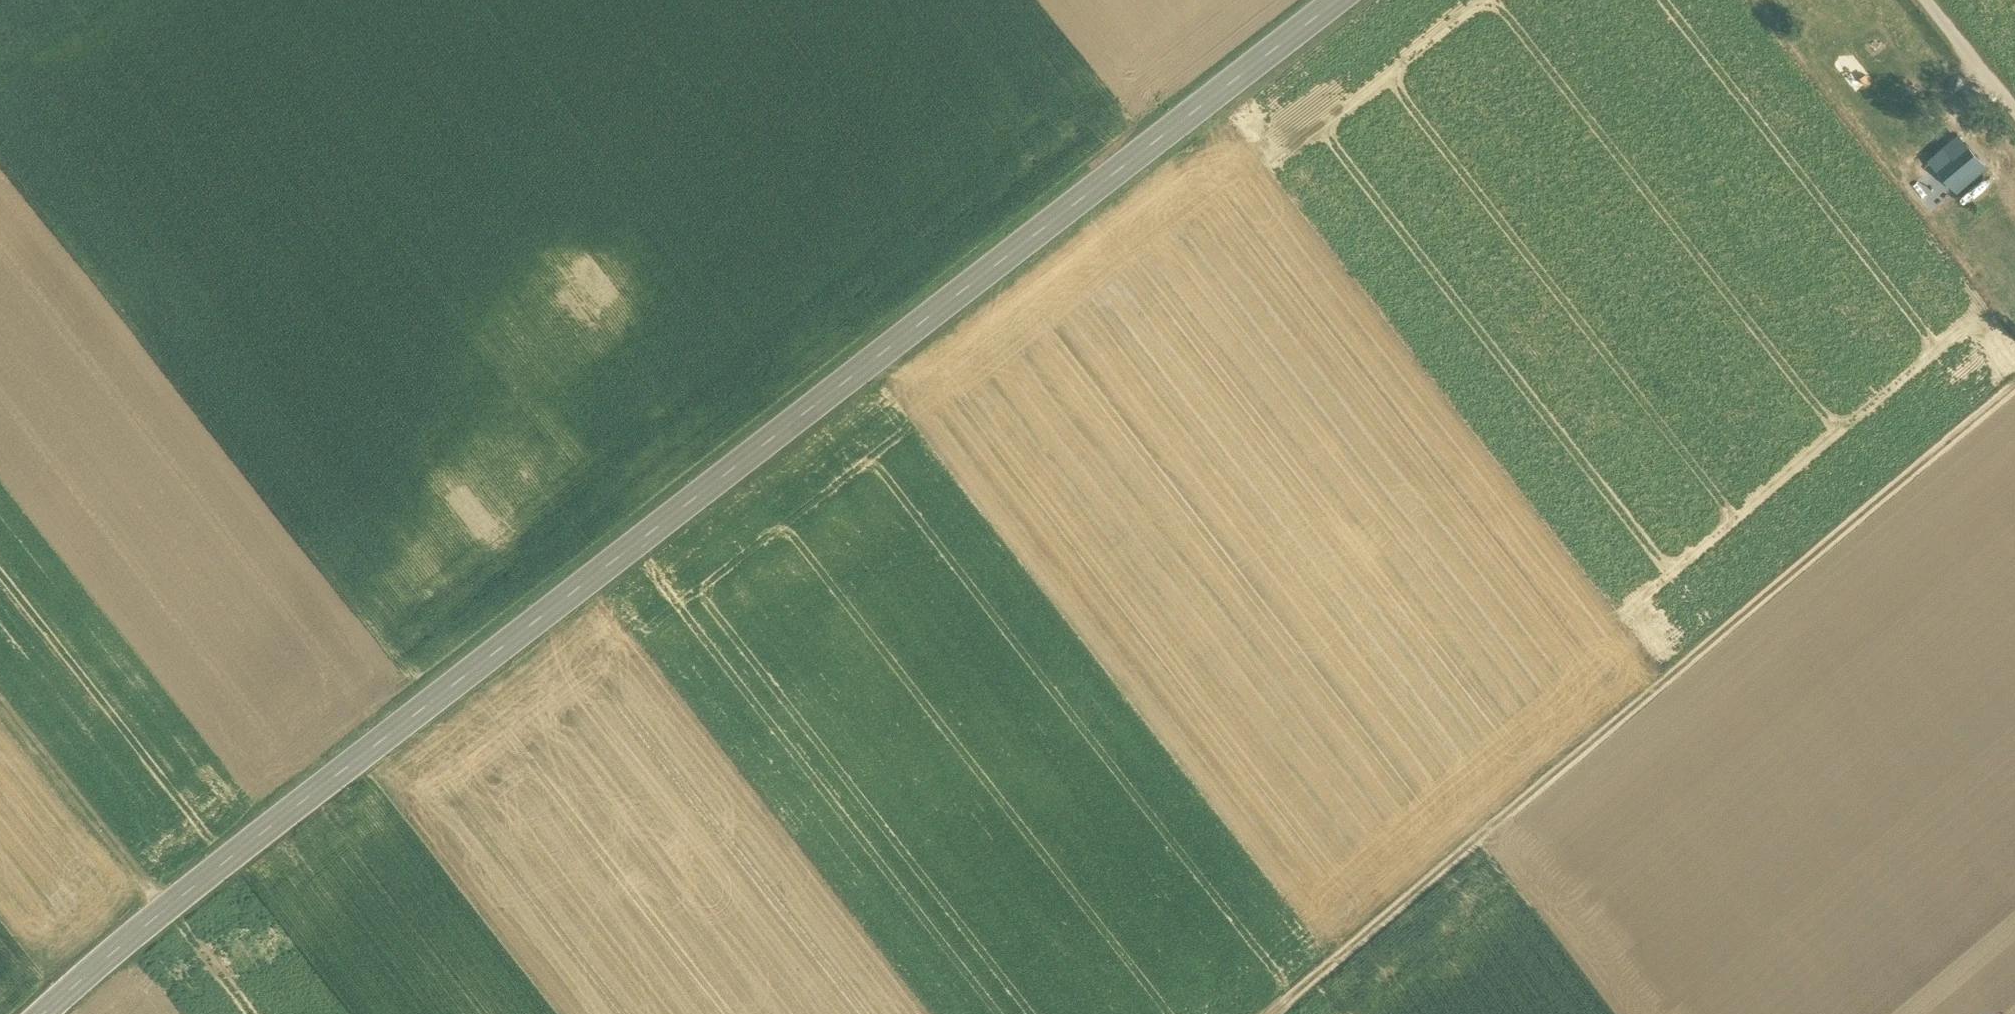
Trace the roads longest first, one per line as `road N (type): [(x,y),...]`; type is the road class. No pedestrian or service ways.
road 1 (secondary): [(1347,0),(74,1013)]
road 2 (track): [(2014,389),(1293,1013)]
road 3 (track): [(180,924),(0,697)]
road 4 (track): [(2014,113),(1923,0)]

